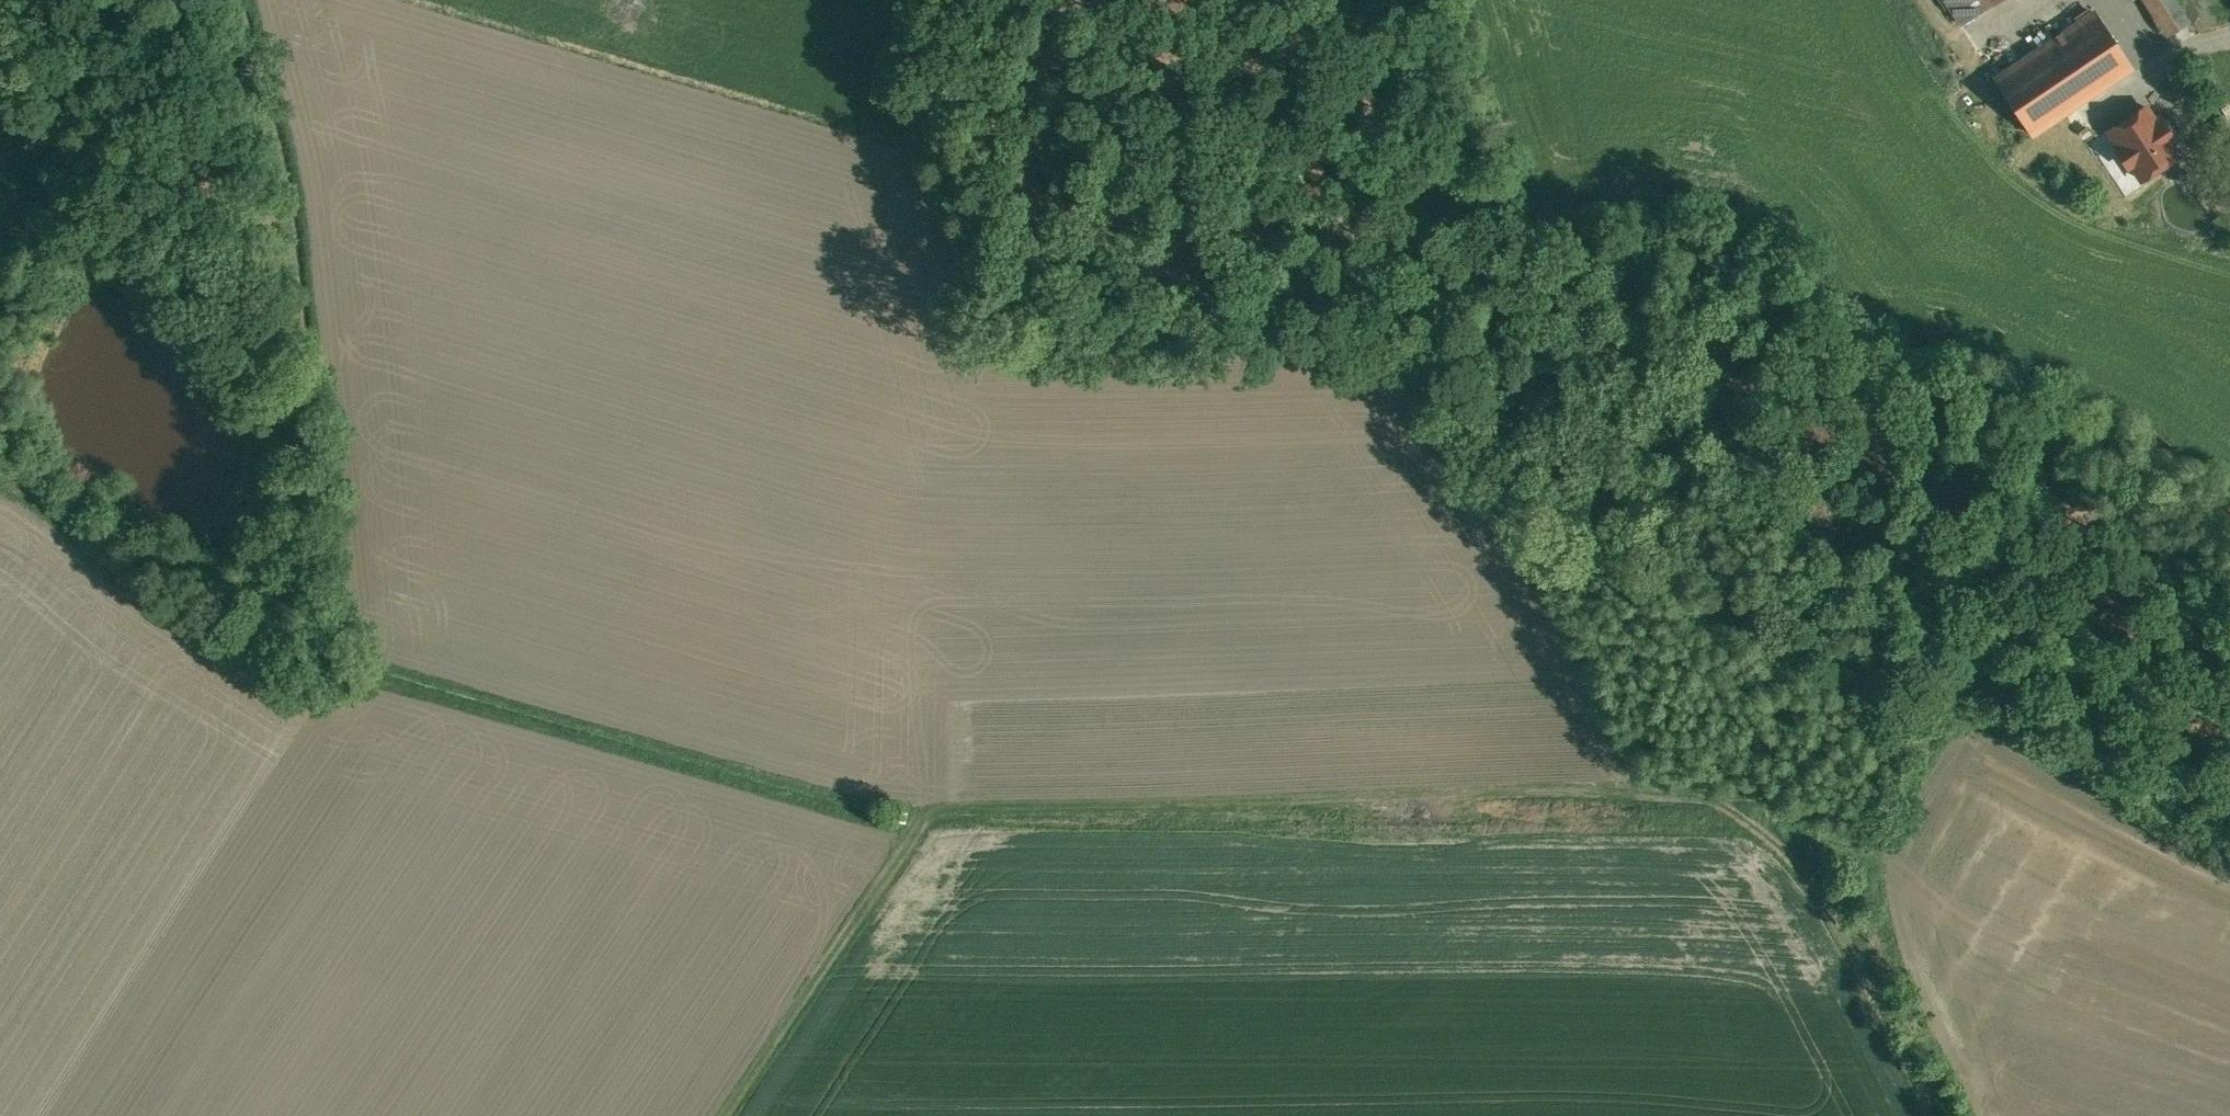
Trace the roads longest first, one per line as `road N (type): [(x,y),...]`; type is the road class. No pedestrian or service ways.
road 1 (unclassified): [(2229,201),(2152,65)]

